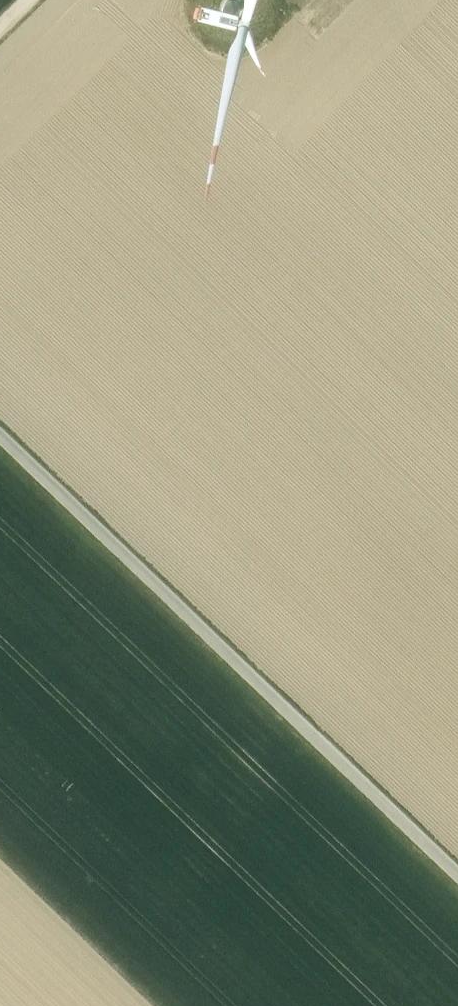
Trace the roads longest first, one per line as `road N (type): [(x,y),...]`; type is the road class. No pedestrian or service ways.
road 1 (unclassified): [(457,876),(0,436)]

